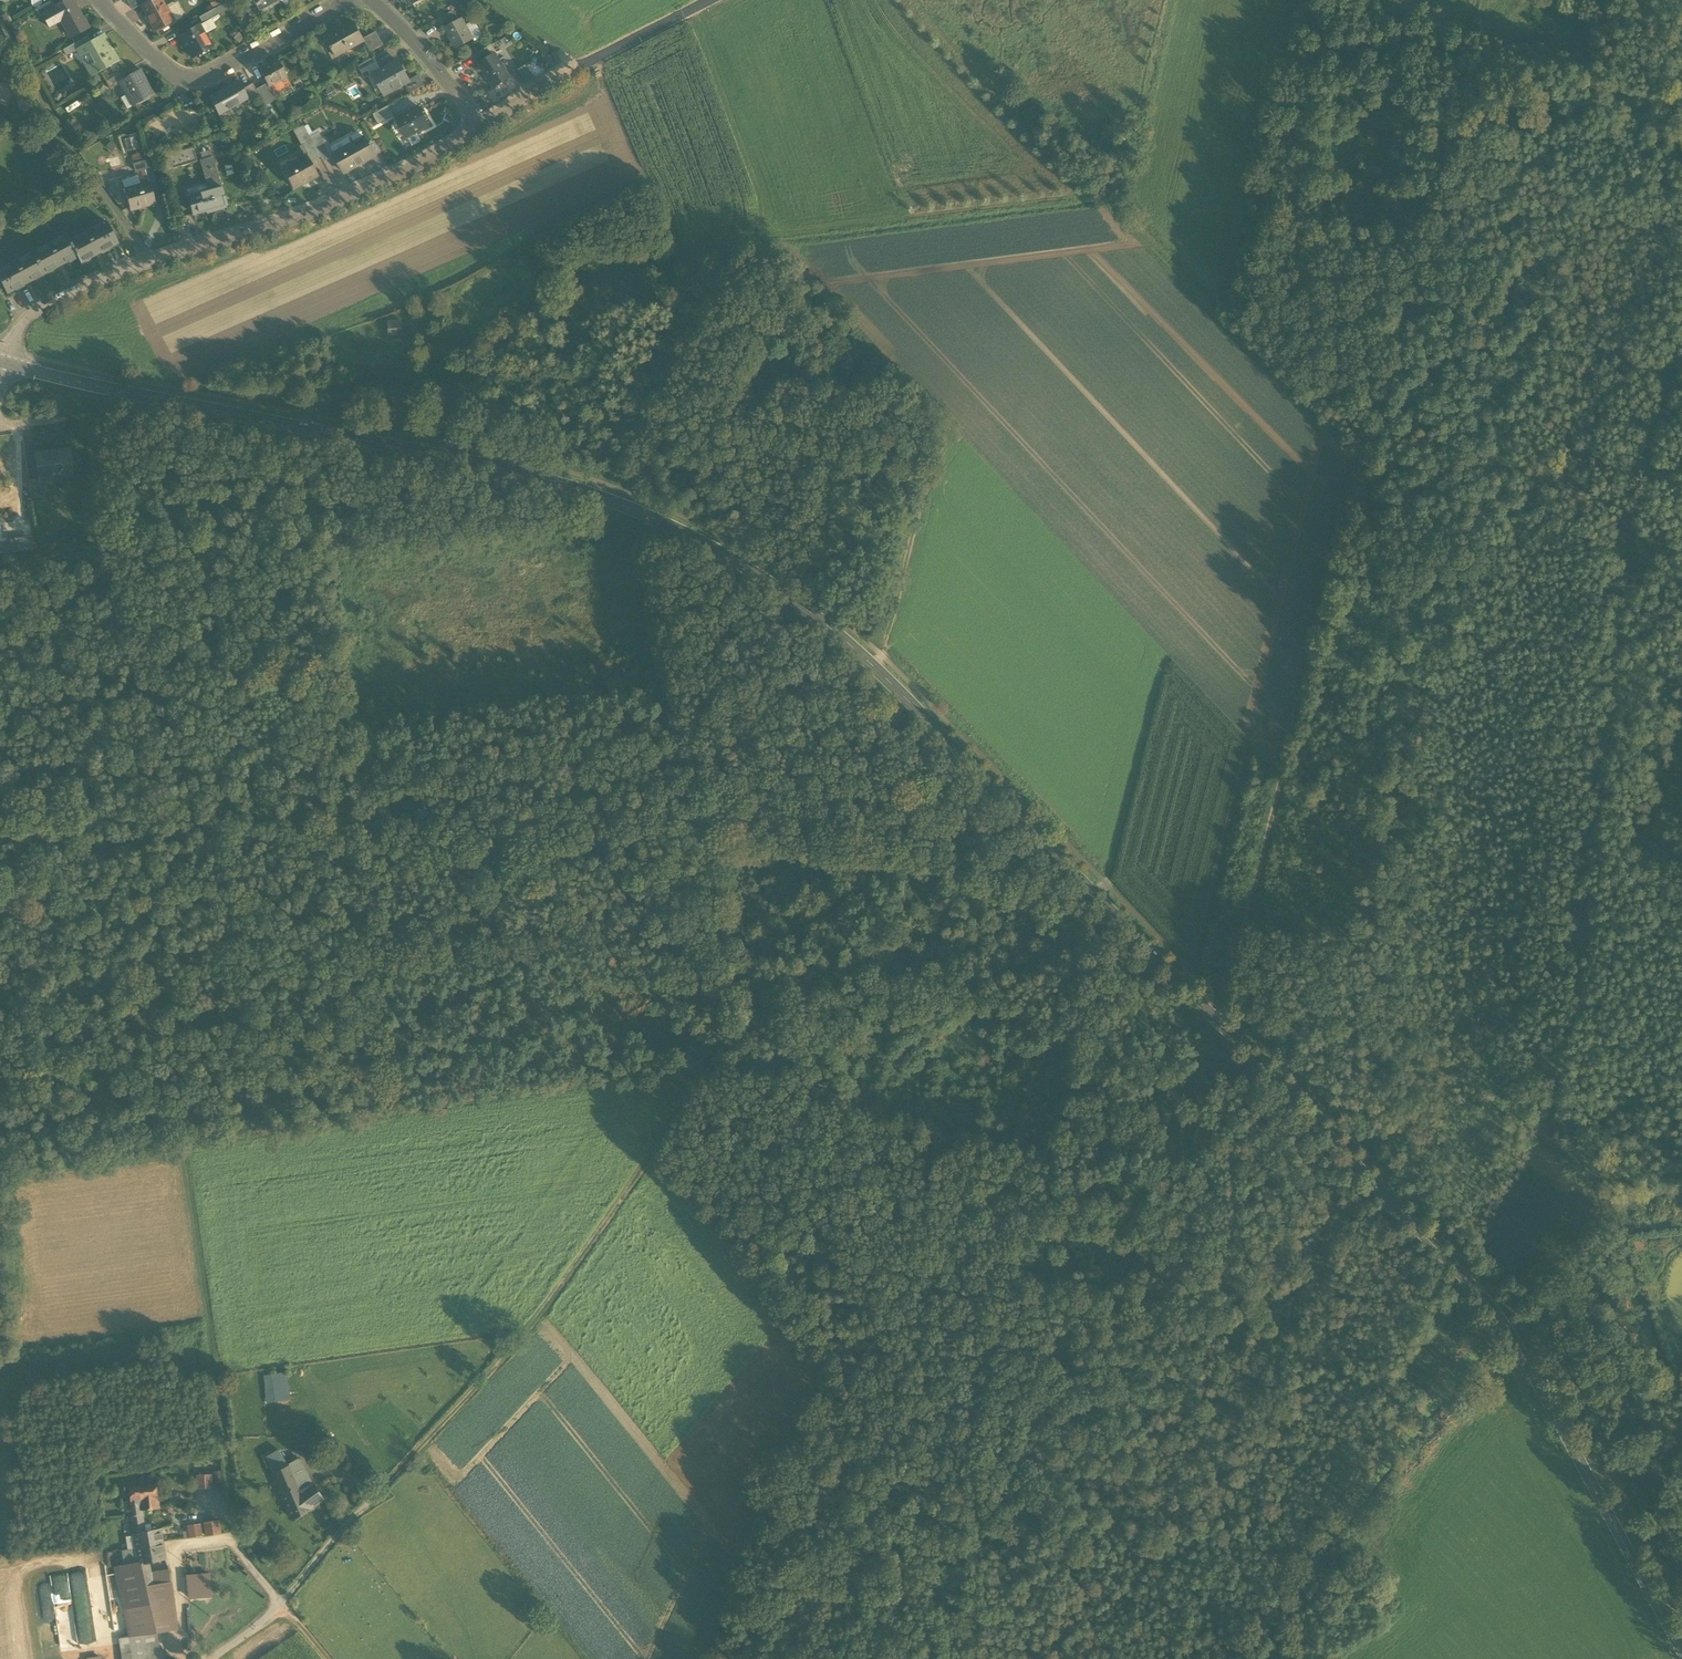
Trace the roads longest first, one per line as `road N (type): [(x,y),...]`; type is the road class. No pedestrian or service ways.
road 1 (tertiary): [(8,364),(593,494),(777,589),(926,721),(1485,1299),(1681,1647)]
road 2 (track): [(328,1658),(282,1602),(509,1351),(635,1184),(726,1041),(727,972),(645,536),(652,518)]
road 3 (track): [(1217,1021),(1475,0)]
road 4 (track): [(186,1147),(90,416),(69,417)]
road 5 (track): [(1217,1021),(926,1658)]
road 6 (residential): [(478,127),(339,204),(146,263),(50,306),(21,322),(8,364)]
road 7 (track): [(186,1147),(239,1554)]
road 8 (residential): [(345,0),(255,59),(195,85),(177,78),(107,0)]
road 9 (track): [(593,494),(742,263)]
road 10 (residential): [(712,0),(478,127)]
road 11 (track): [(0,1173),(186,1147)]
road 12 (residential): [(478,127),(442,72),(372,0)]

